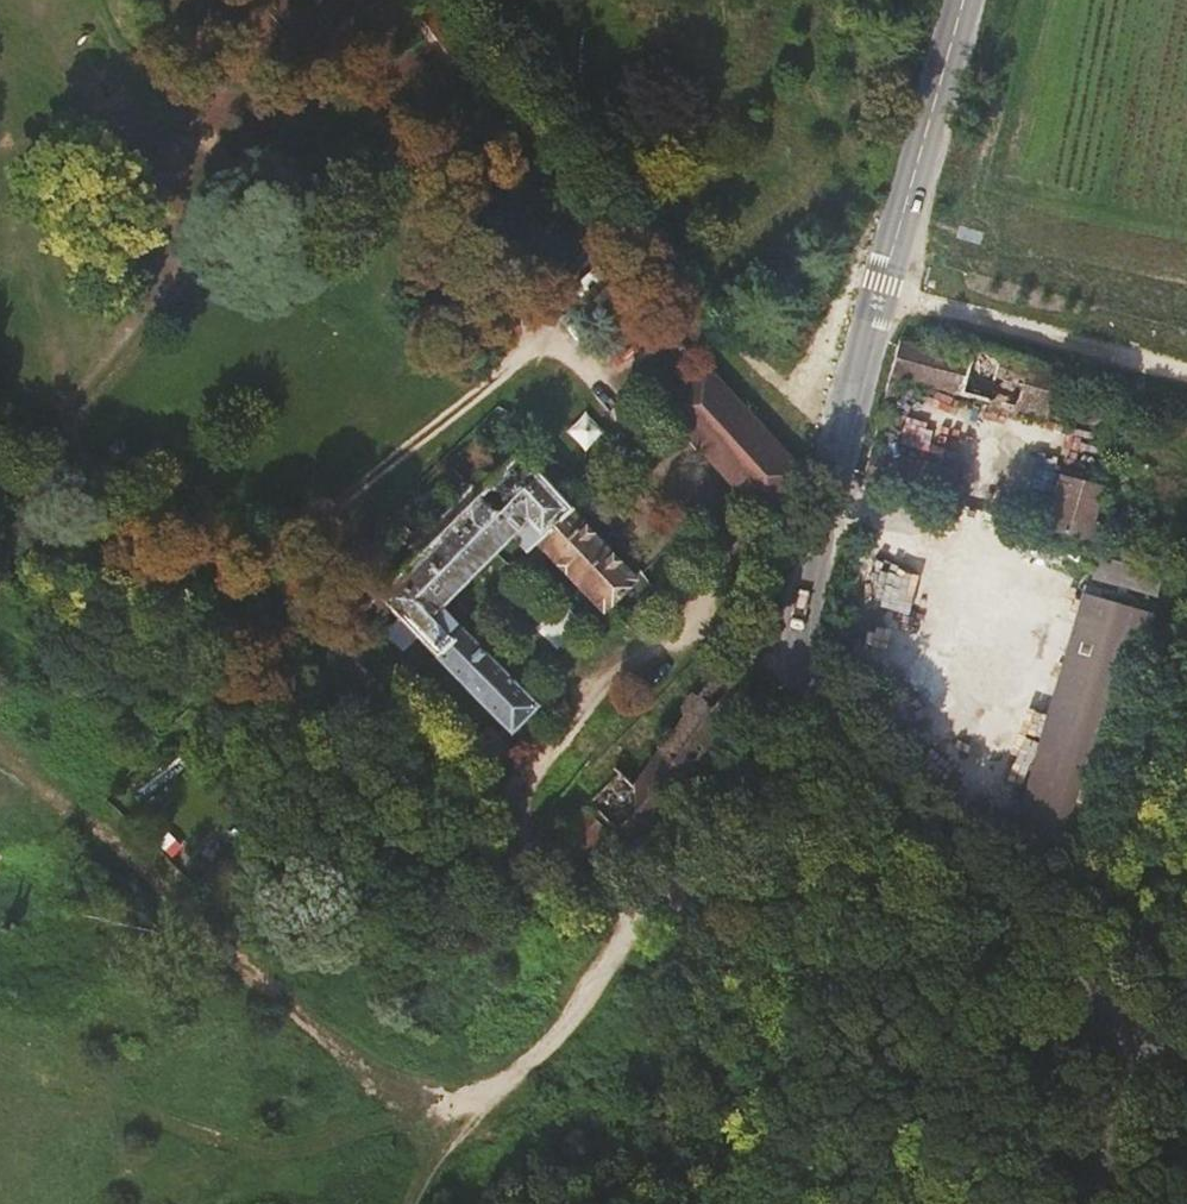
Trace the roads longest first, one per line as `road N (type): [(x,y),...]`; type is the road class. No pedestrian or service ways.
road 1 (tertiary): [(1122,1045),(1020,935),(797,662),(849,406),(964,0)]
road 2 (track): [(632,748),(711,595),(716,547),(703,517),(282,0)]
road 3 (track): [(558,335),(328,511),(296,587),(318,633),(496,813)]
road 4 (track): [(0,768),(320,997),(404,1066),(492,1096)]
road 5 (track): [(483,0),(600,166),(788,379),(849,406)]
road 6 (track): [(634,924),(496,813),(508,782),(656,649),(691,643),(797,662)]
road 7 (track): [(800,672),(634,924)]
road 8 (track): [(492,1096),(557,1036),(634,924)]
road 9 (tertiary): [(1122,1045),(1103,1203)]

